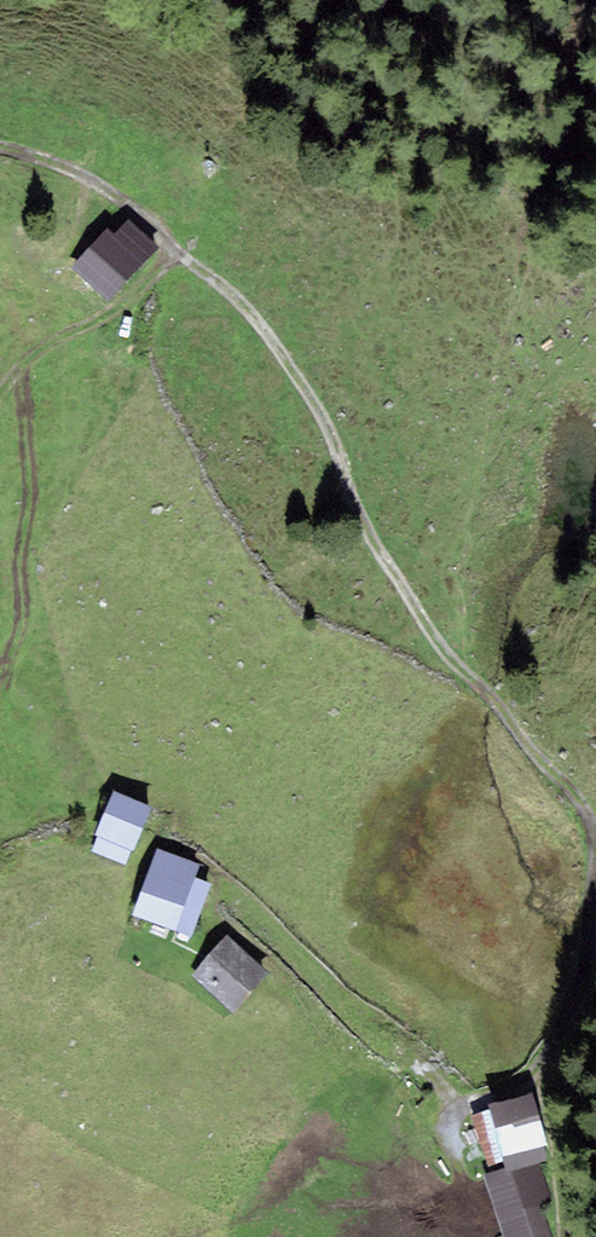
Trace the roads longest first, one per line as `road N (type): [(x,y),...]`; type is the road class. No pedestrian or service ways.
road 1 (track): [(187,254),(289,359),(350,523),(461,665)]
road 2 (track): [(461,665),(581,802),(595,859)]
road 3 (track): [(187,254),(36,360),(0,402)]
road 4 (track): [(0,158),(84,175),(187,254)]
road 5 (track): [(553,1049),(525,1082),(440,1109),(453,1163)]
road 6 (track): [(595,870),(588,964),(553,1049)]

